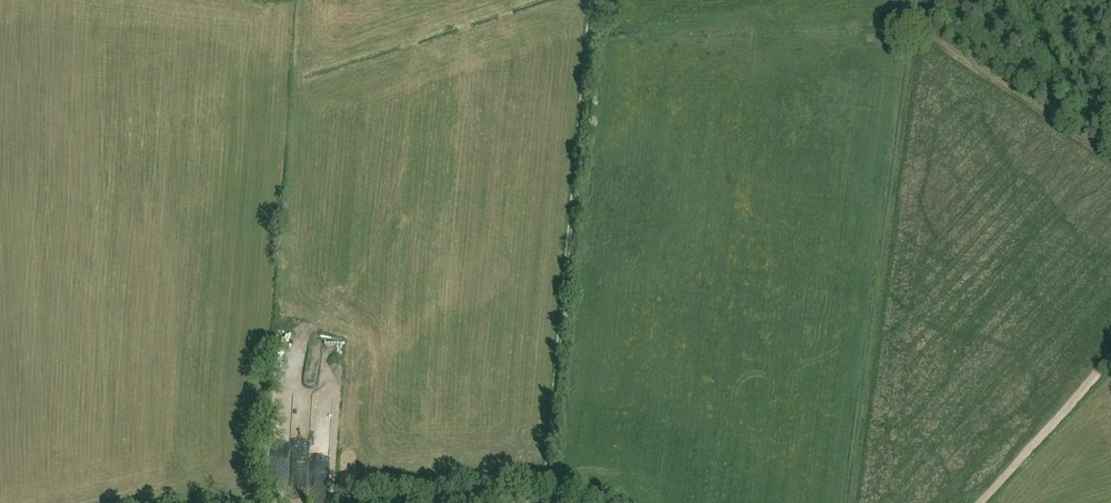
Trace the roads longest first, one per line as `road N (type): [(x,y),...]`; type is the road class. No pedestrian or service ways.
road 1 (track): [(544,502),(591,0)]
road 2 (track): [(1110,364),(982,502)]

